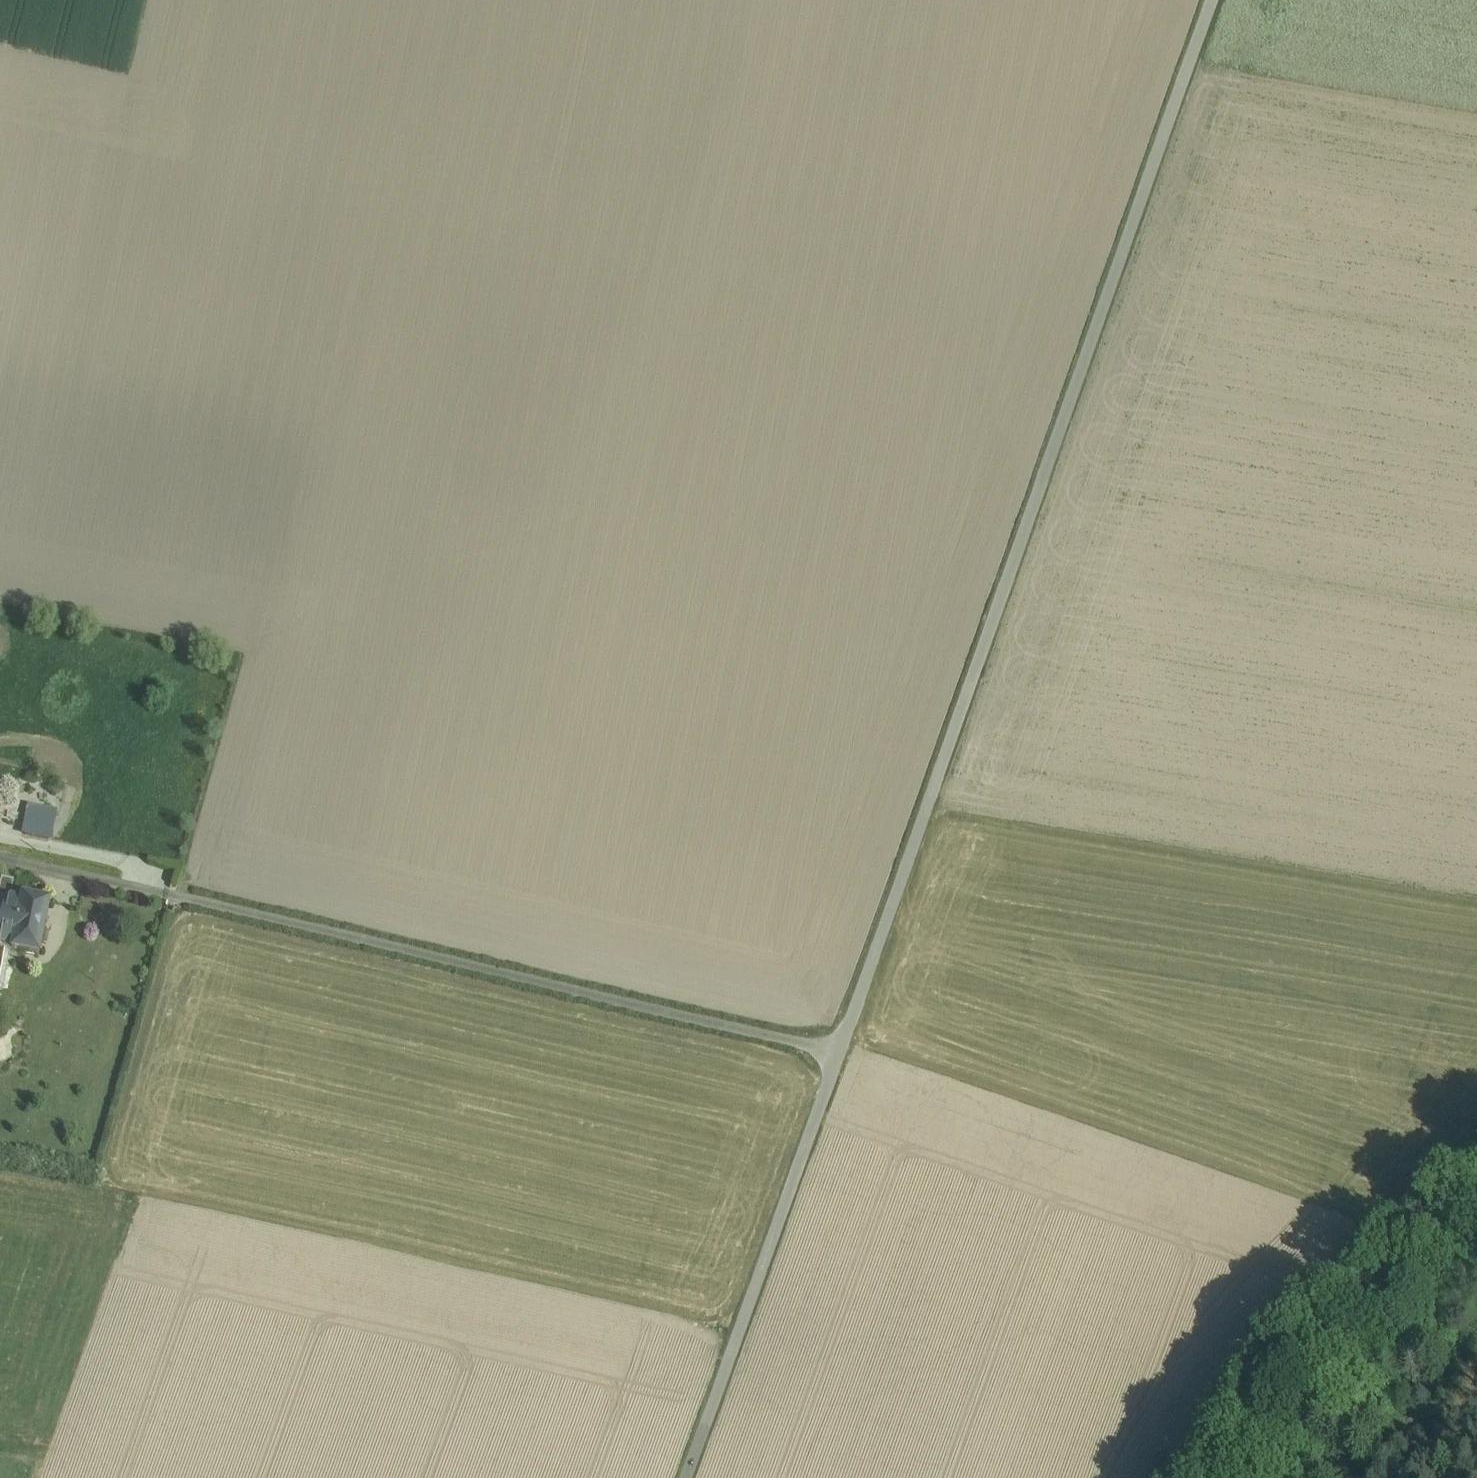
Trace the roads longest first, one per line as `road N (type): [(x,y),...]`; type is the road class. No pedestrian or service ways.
road 1 (unclassified): [(1211,0),(687,1477)]

